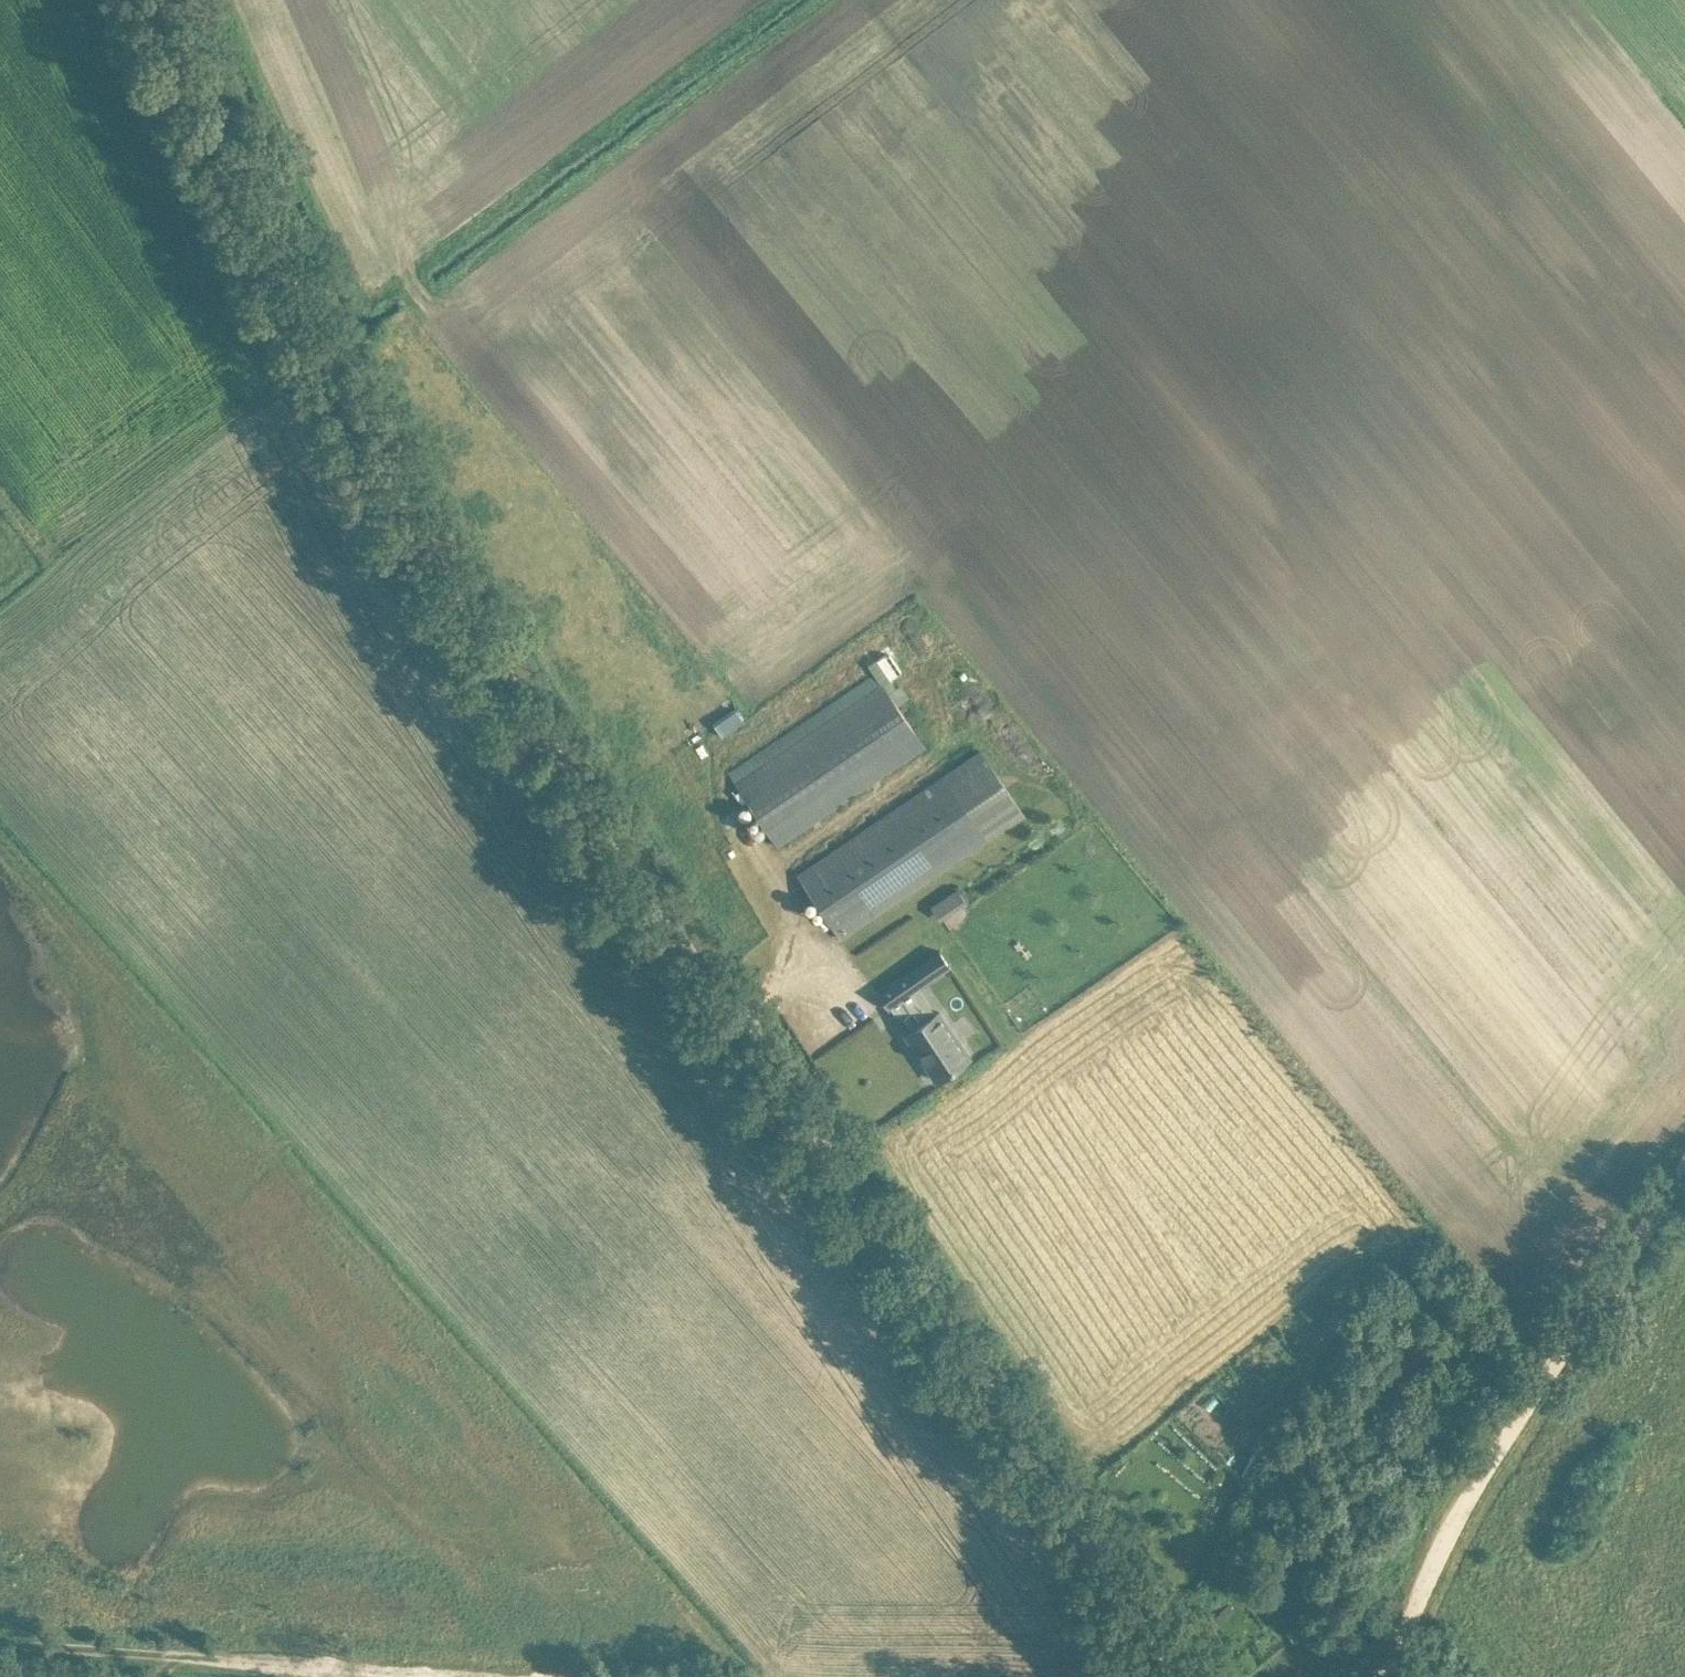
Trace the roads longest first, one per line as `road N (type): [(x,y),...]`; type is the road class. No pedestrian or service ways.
road 1 (track): [(165,0),(343,383),(494,648),(1181,1676)]
road 2 (track): [(1382,1676),(1472,1479),(1684,1180)]
road 3 (track): [(0,1654),(383,1676)]

